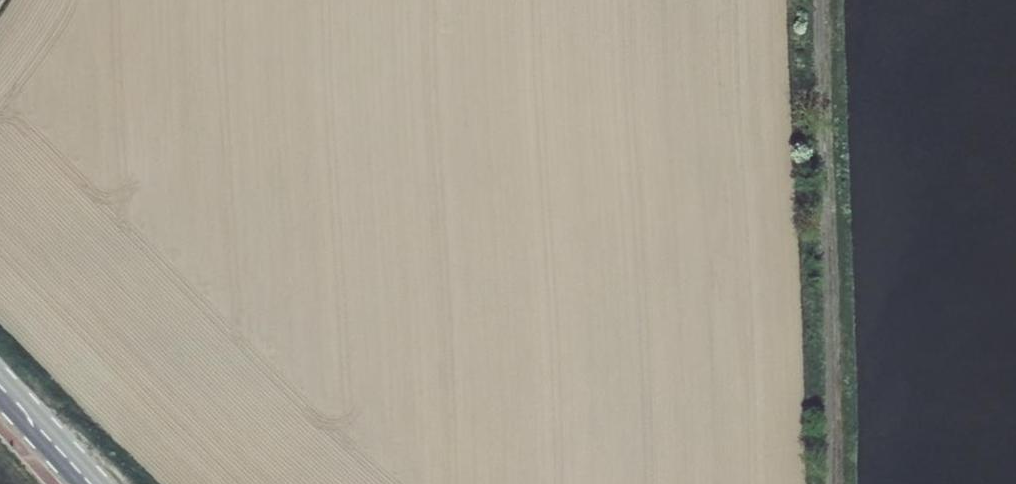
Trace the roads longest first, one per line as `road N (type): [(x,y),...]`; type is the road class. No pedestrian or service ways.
road 1 (tertiary): [(0,385),(91,483)]

